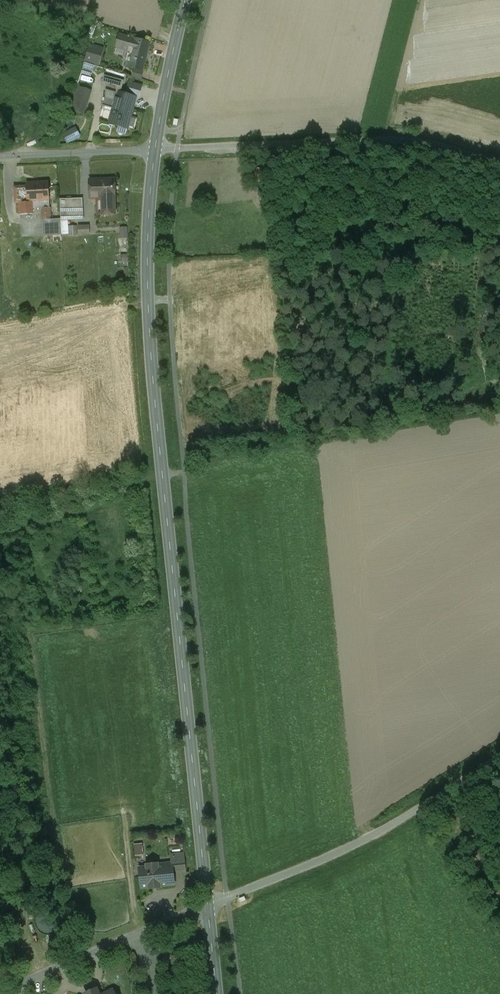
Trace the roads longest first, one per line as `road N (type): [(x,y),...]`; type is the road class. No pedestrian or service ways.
road 1 (tertiary): [(155,150),(150,337),(208,906)]
road 2 (unclassified): [(155,150),(413,141),(499,164)]
road 3 (unclassified): [(499,757),(345,850),(208,906)]
road 4 (unclassified): [(208,906),(0,993)]
road 5 (unclassified): [(0,157),(155,150)]
road 6 (tertiary): [(186,0),(155,150)]

